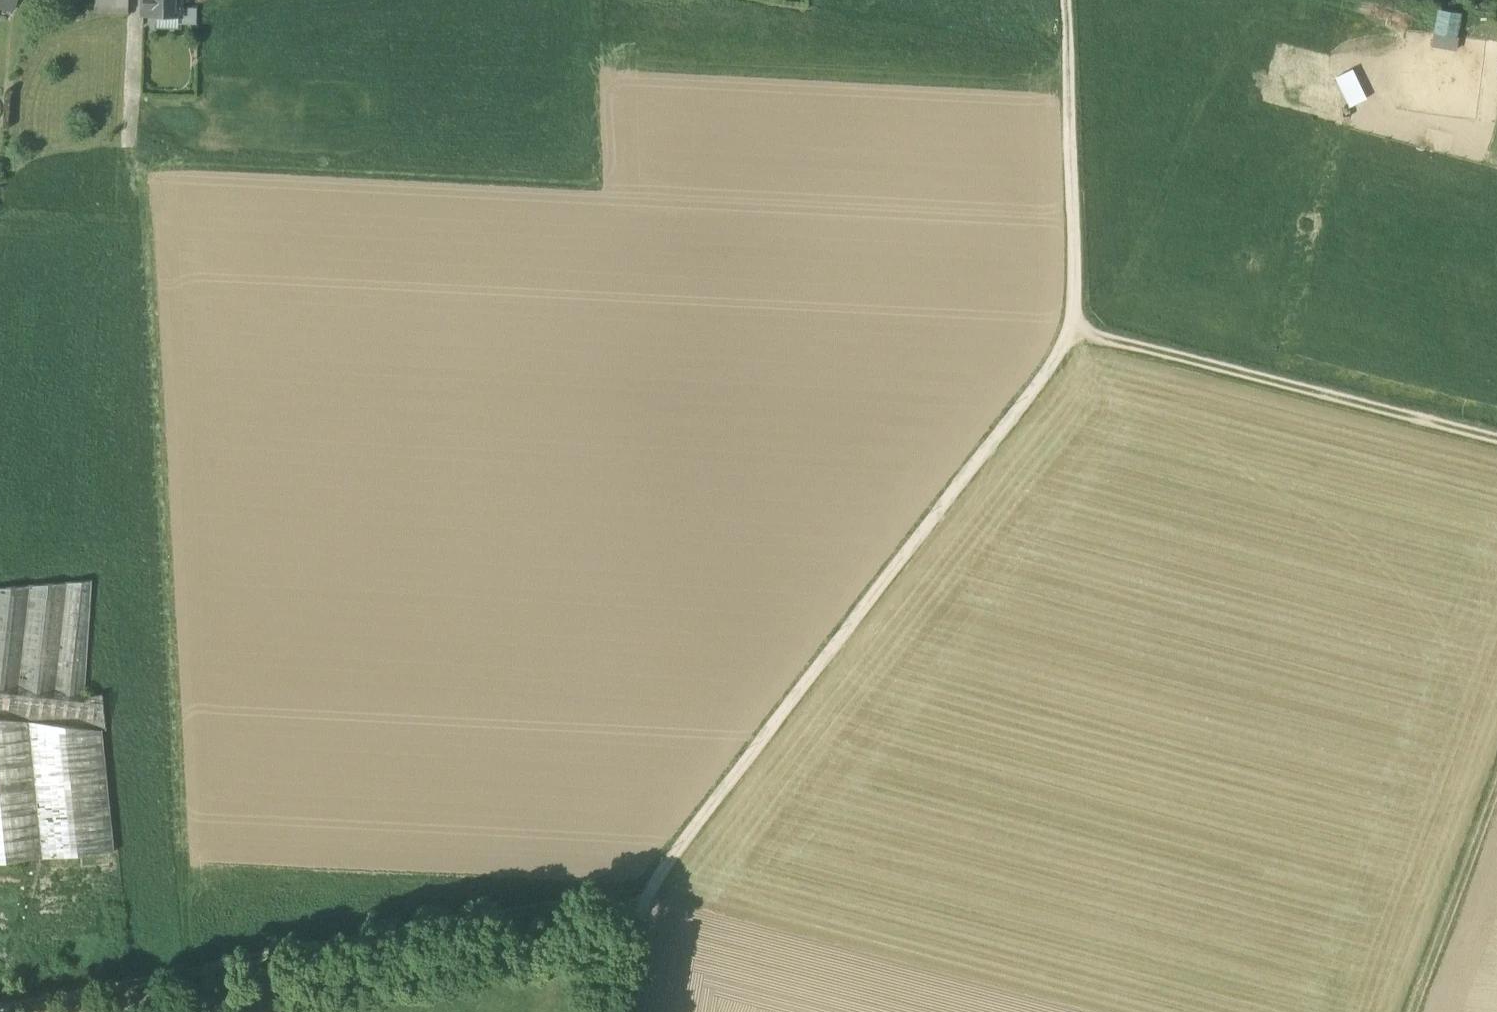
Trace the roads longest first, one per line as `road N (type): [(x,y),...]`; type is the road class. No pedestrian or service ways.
road 1 (track): [(1067,0),(1074,329),(646,901)]
road 2 (track): [(70,1011),(646,901)]
road 3 (track): [(1074,329),(1496,442)]
road 4 (track): [(1408,1011),(1496,765)]

